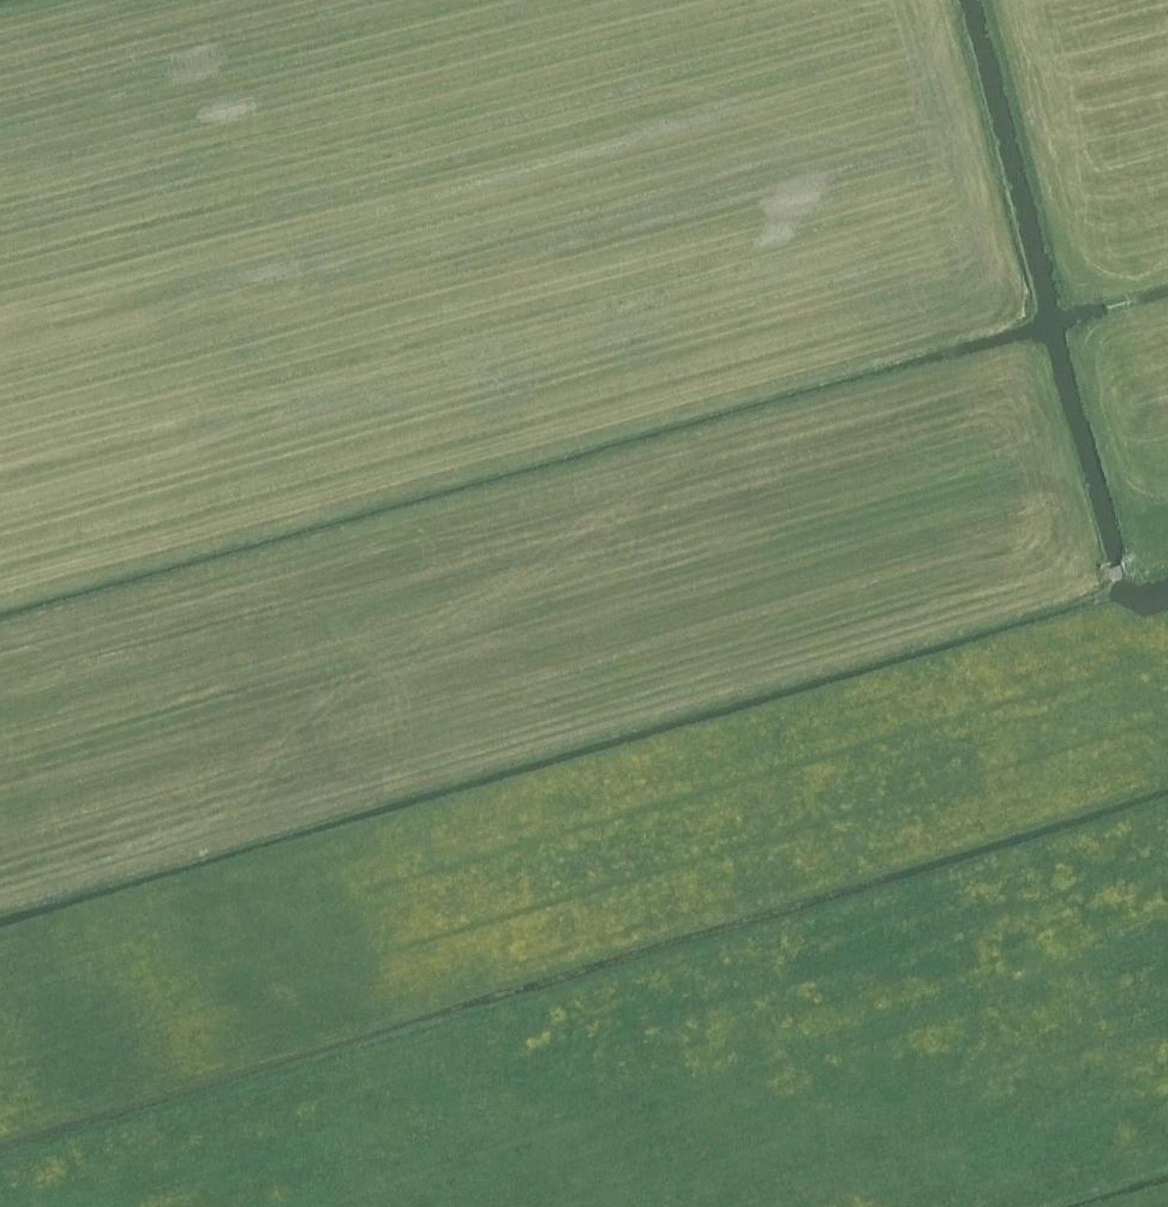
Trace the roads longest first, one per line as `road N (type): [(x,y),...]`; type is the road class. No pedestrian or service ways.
road 1 (track): [(0,907),(1162,562)]

